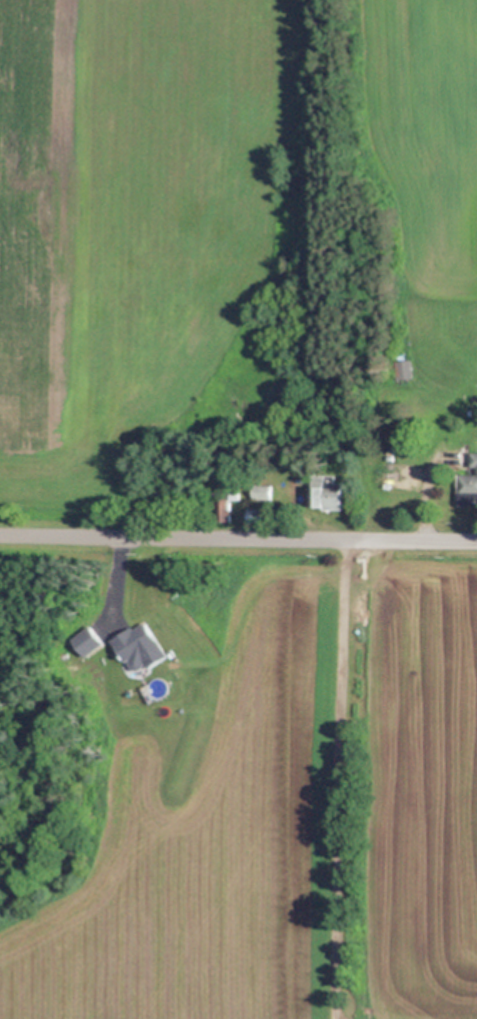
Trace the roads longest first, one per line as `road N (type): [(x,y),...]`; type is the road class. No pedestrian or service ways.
road 1 (residential): [(476,541),(0,536)]

